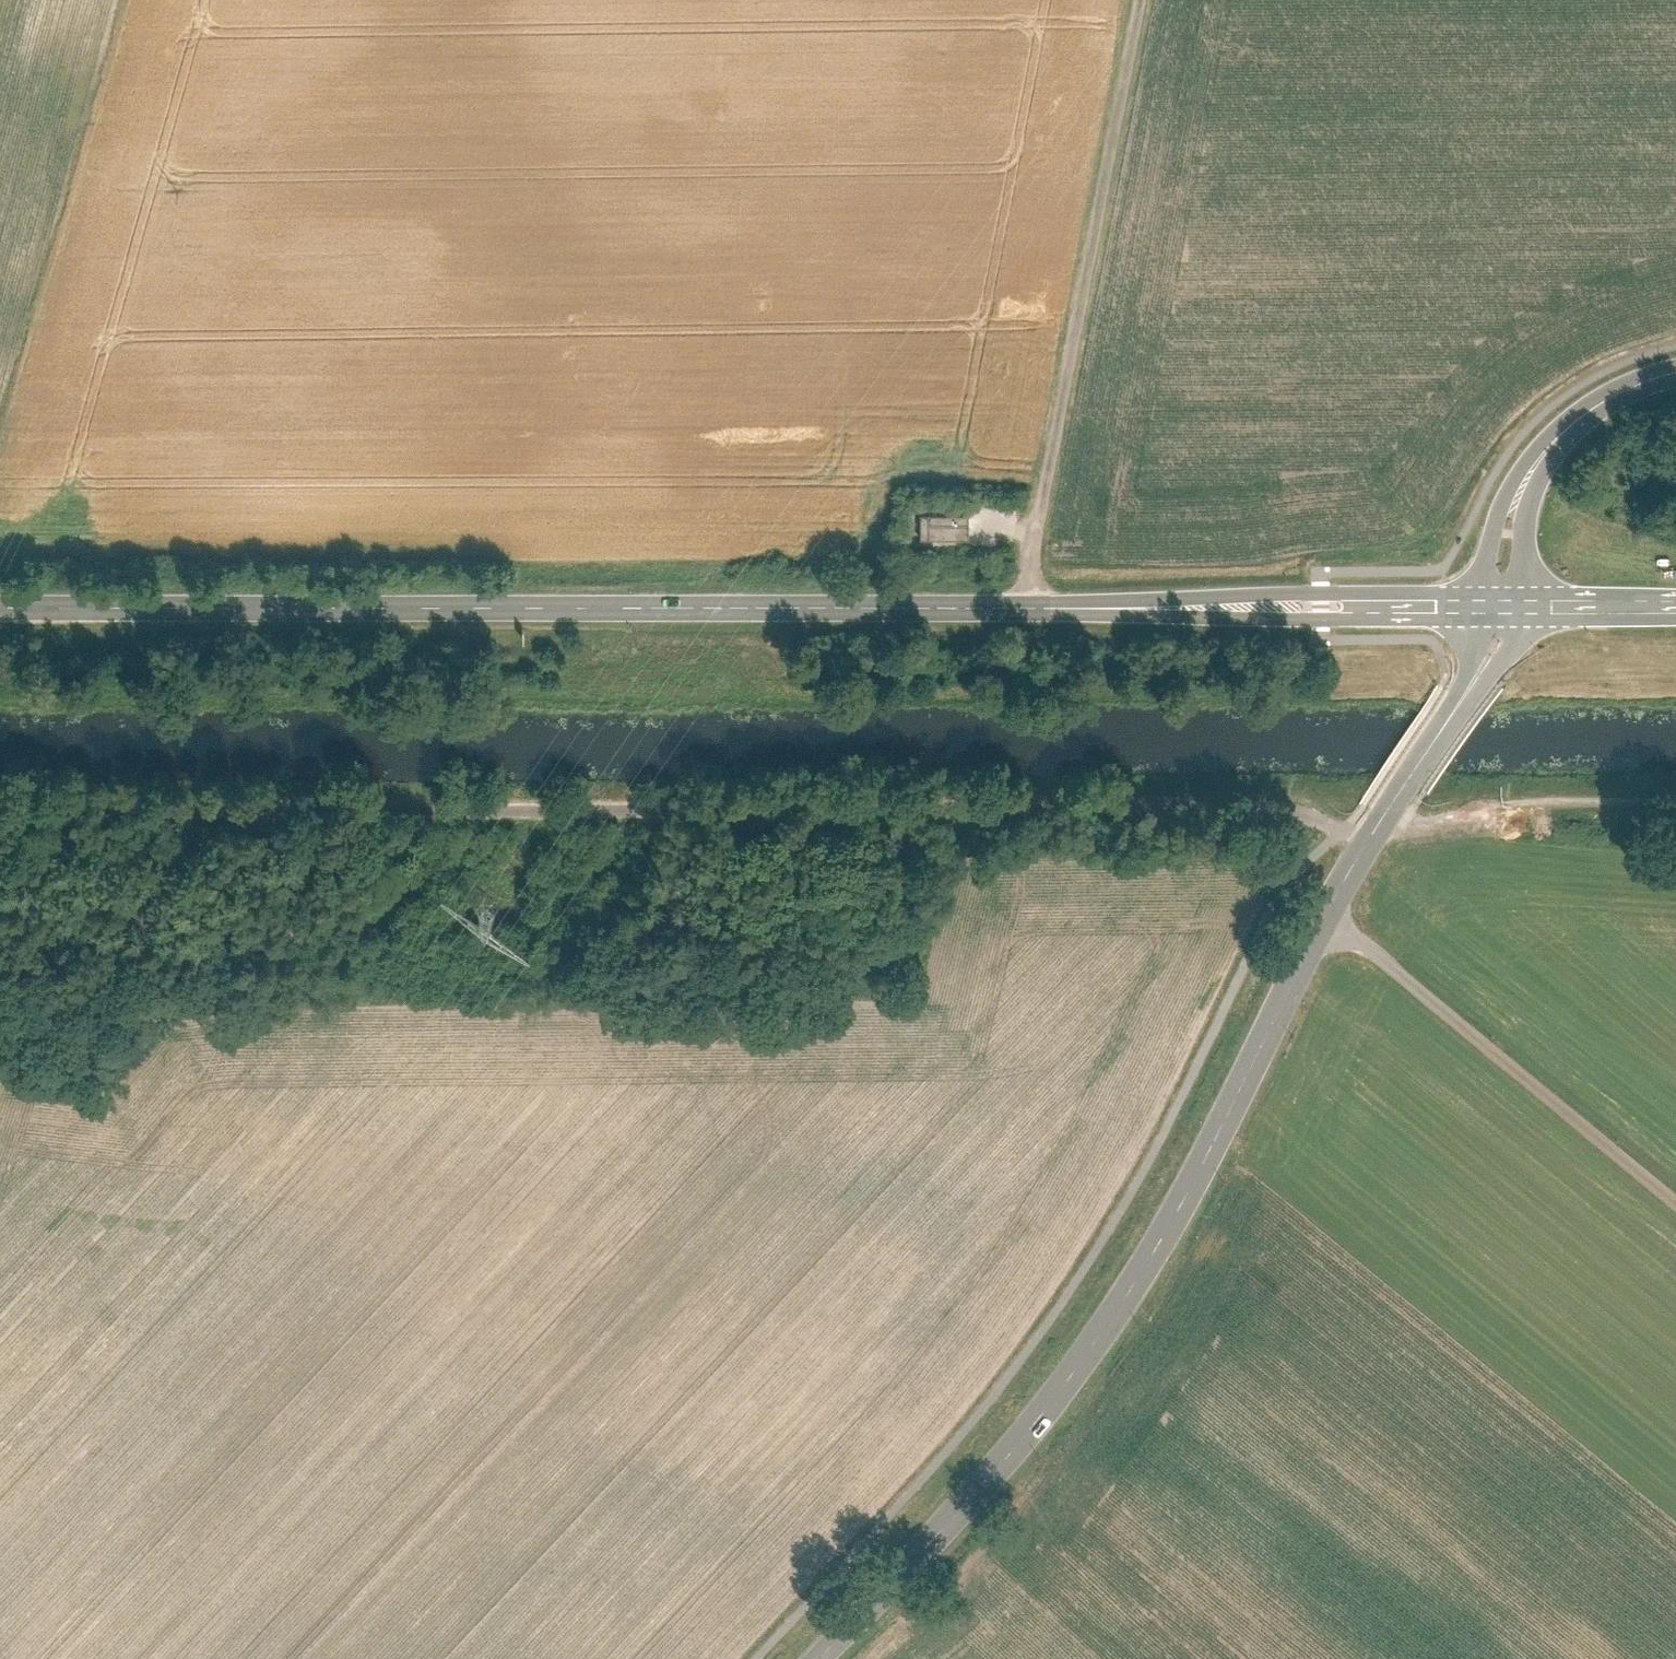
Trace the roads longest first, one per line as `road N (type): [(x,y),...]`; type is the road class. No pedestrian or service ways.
road 1 (tertiary): [(1504,605),(0,607)]
road 2 (secondary): [(814,1658),(1004,1449),(1175,1230),(1303,956),(1483,668),(1500,637),(1504,605)]
road 3 (track): [(1029,607),(1137,0)]
road 4 (secondary): [(1504,605),(1512,519),(1526,480),(1551,445),(1602,402),(1675,372)]
road 5 (tertiary): [(1675,607),(1504,605)]

